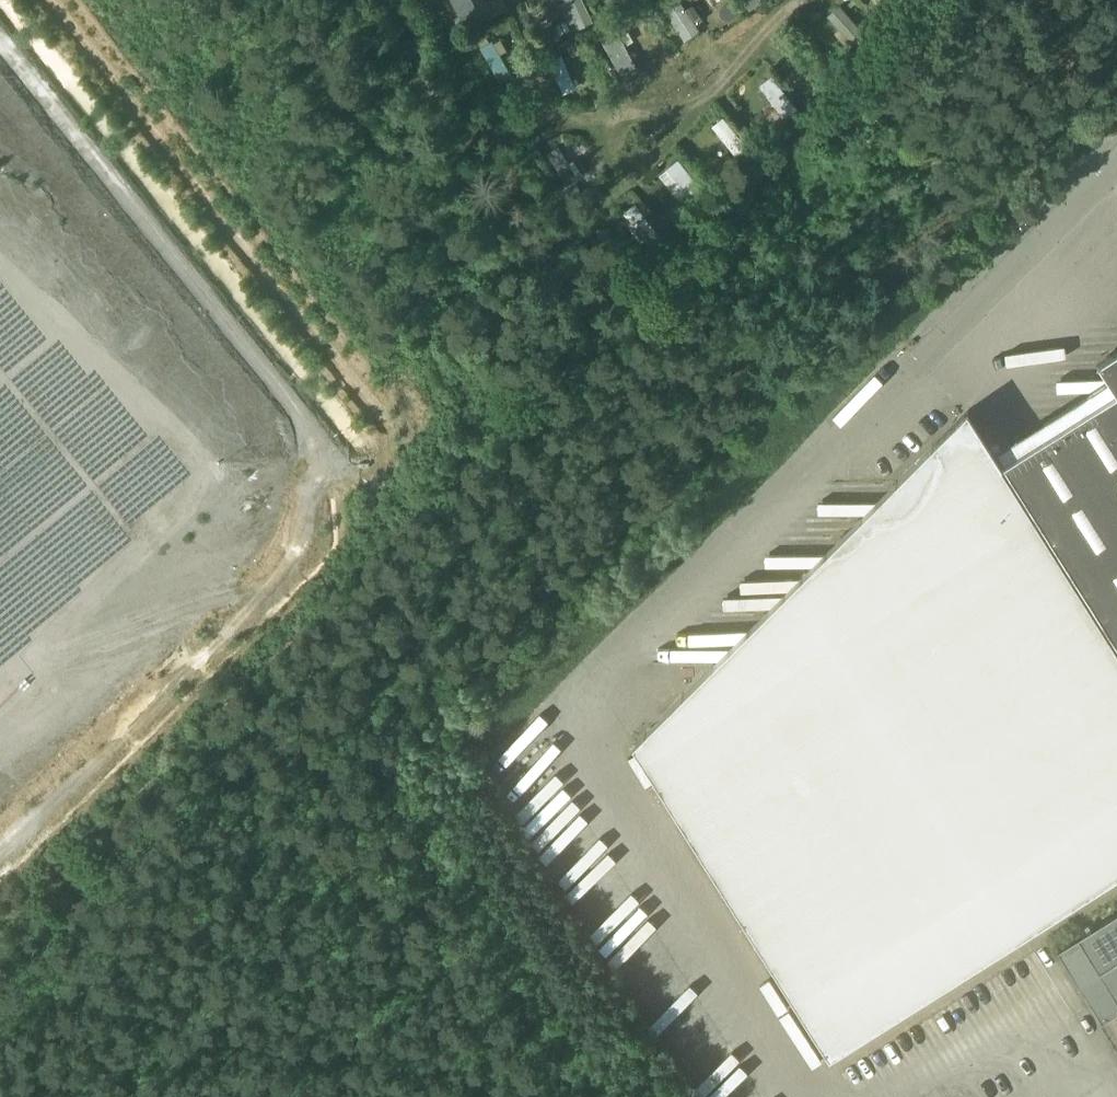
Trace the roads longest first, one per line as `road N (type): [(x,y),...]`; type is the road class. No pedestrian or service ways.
road 1 (unclassified): [(551,730),(1116,154)]

